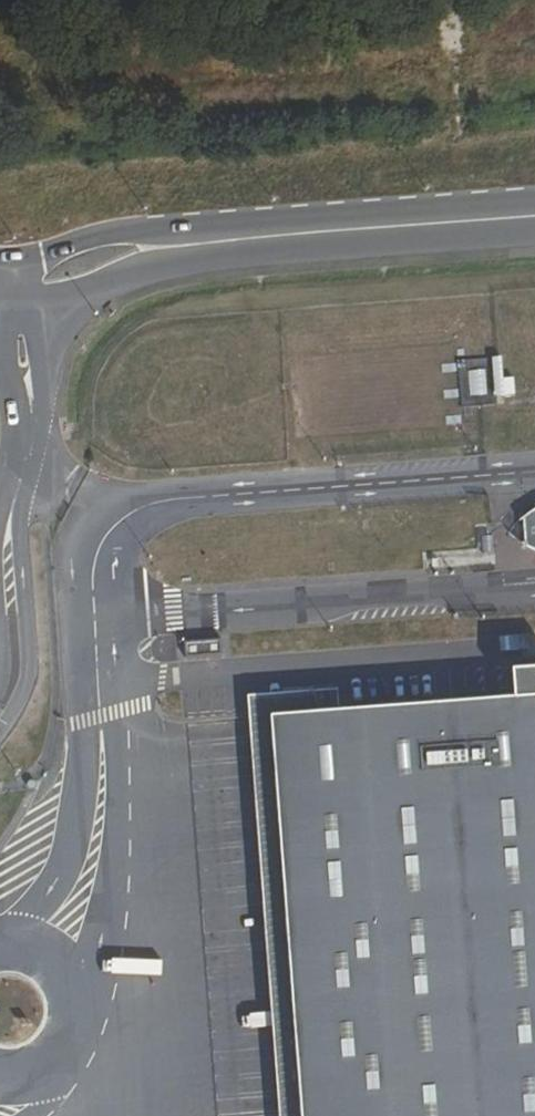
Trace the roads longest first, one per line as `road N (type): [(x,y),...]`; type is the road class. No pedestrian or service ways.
road 1 (unclassified): [(96,522),(75,552),(88,742),(73,865),(33,922),(0,944)]
road 2 (unclassified): [(534,473),(138,510),(96,522)]
road 3 (unclassified): [(113,631),(534,591)]
road 4 (unclassified): [(68,997),(101,946),(131,824),(113,631)]
road 5 (tertiary): [(220,241),(534,219)]
road 6 (tertiary): [(220,241),(100,243),(14,263)]
road 7 (tertiary): [(30,303),(220,241)]
road 8 (unclassified): [(33,476),(46,424),(30,303)]

